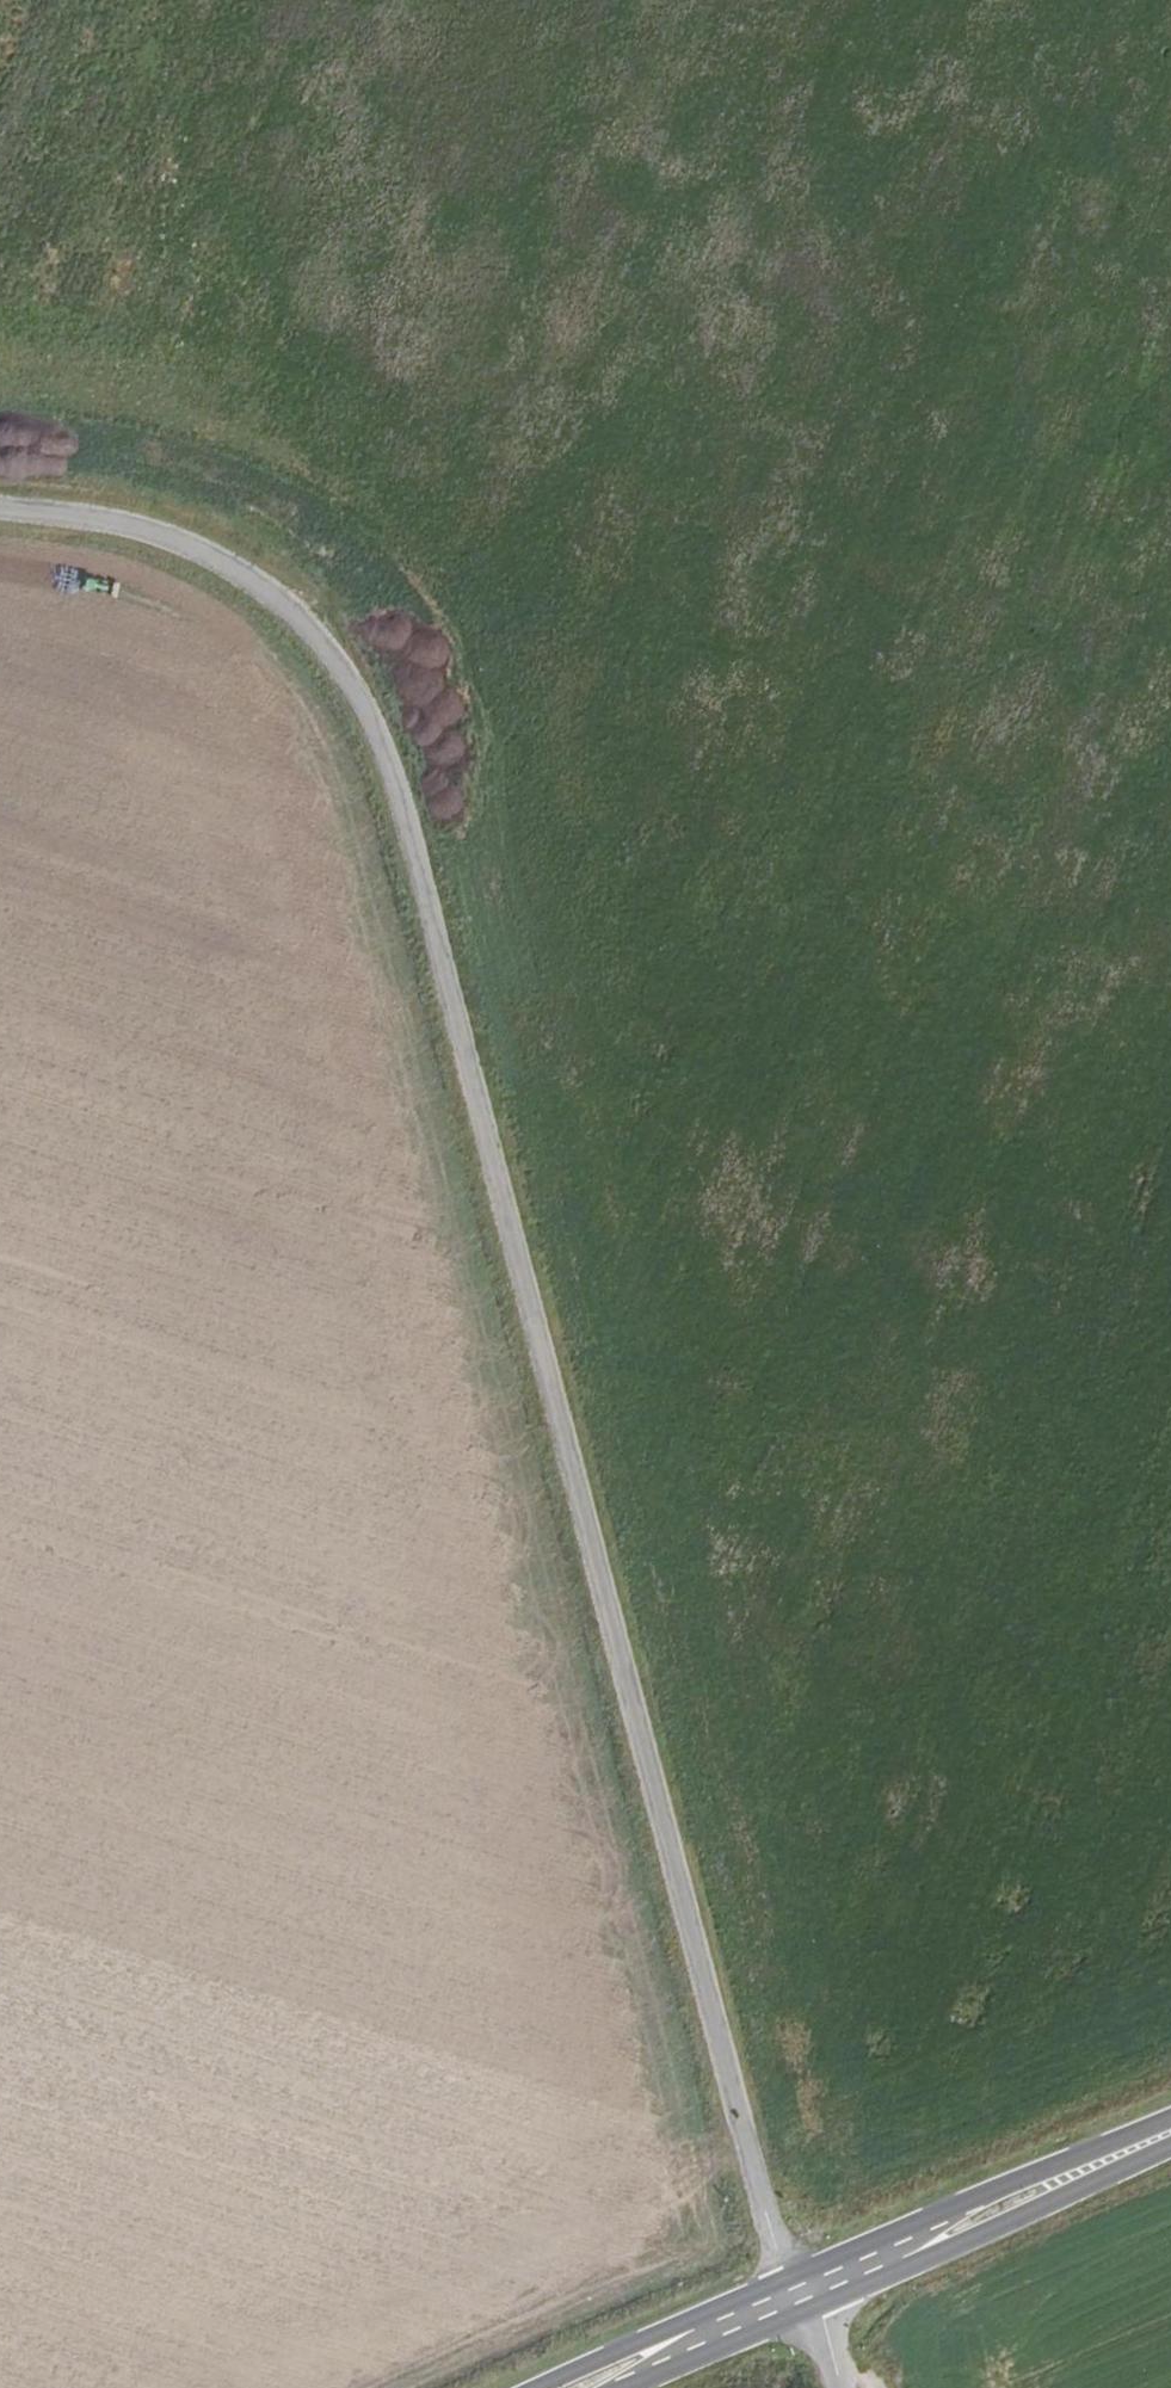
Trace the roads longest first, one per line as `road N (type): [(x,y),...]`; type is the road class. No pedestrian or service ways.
road 1 (unclassified): [(802,2292),(783,2265),(375,734),(313,633),(196,547),(0,511)]
road 2 (primary): [(802,2292),(1170,2132)]
road 3 (primary): [(578,2387),(802,2292)]

